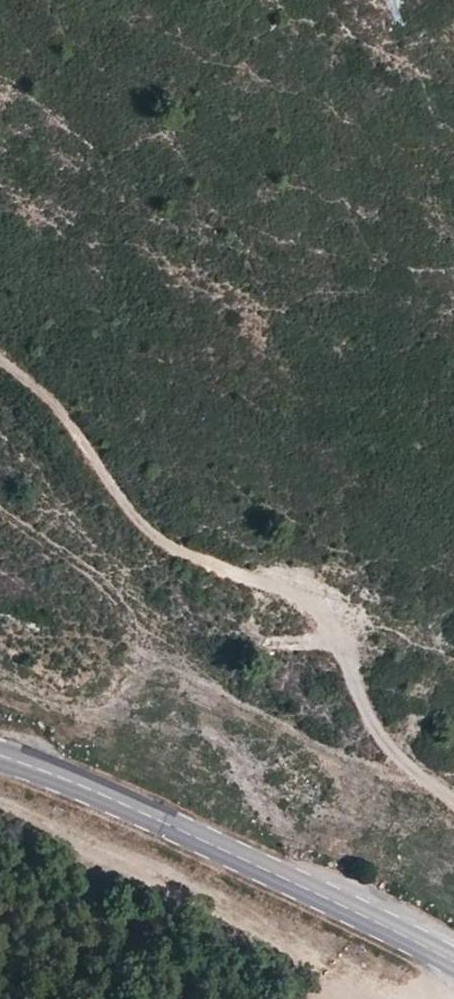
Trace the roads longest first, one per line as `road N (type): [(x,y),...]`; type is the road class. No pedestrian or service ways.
road 1 (secondary): [(453,961),(301,885),(0,755)]
road 2 (track): [(381,998),(282,935),(0,822)]

